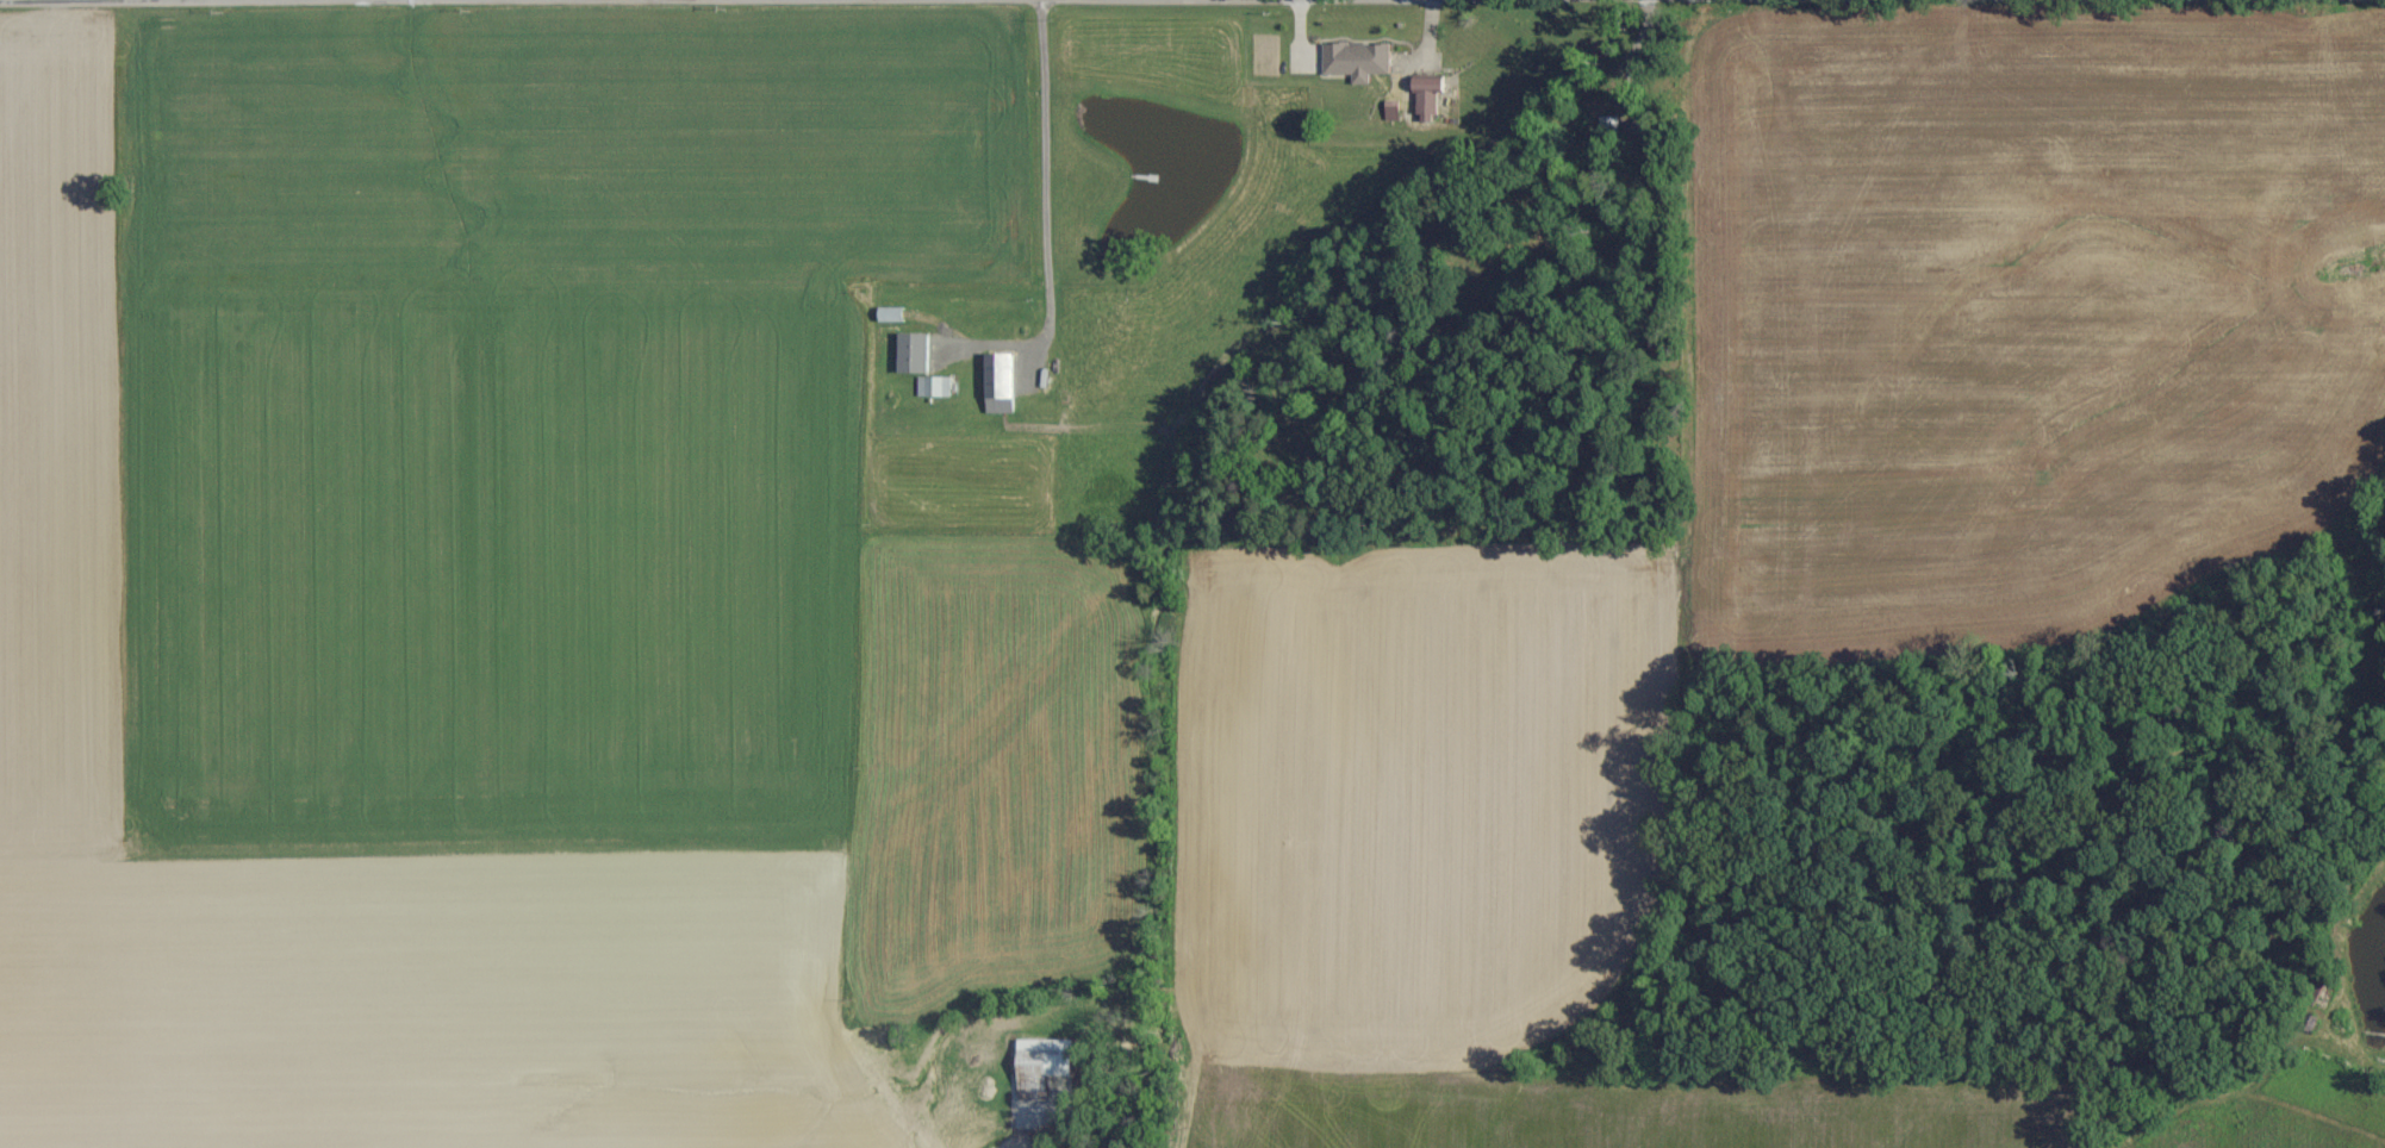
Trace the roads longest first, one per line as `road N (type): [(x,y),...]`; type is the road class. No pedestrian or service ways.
road 1 (residential): [(0,1),(1272,0)]

